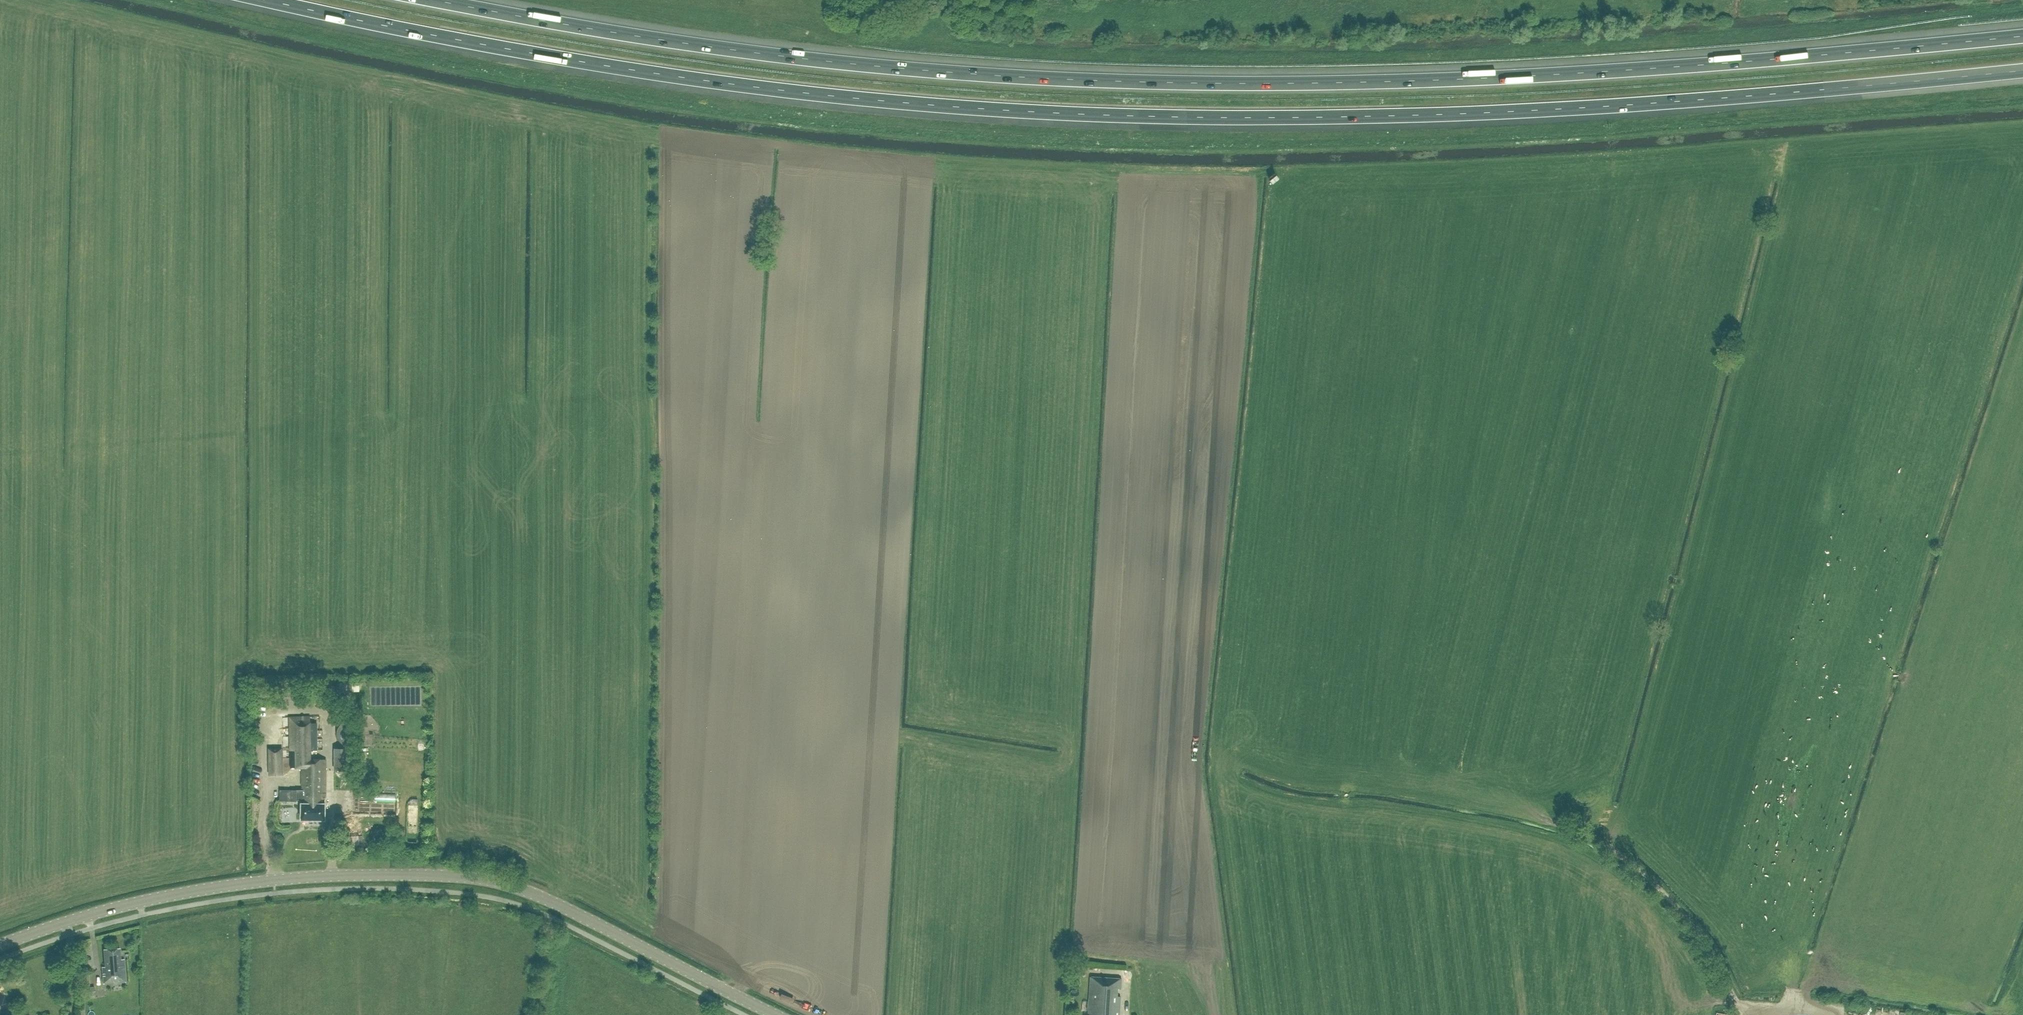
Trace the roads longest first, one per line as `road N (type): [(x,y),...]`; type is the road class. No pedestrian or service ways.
road 1 (motorway): [(261,0),(717,83),(948,107),(1210,120),(1601,109),(2022,70)]
road 2 (motorway): [(2022,35),(1601,71),(1214,83),(837,61),(439,0)]
road 3 (secondary): [(777,1014),(527,892),(448,875),(338,873),(212,887),(106,909),(0,945)]

